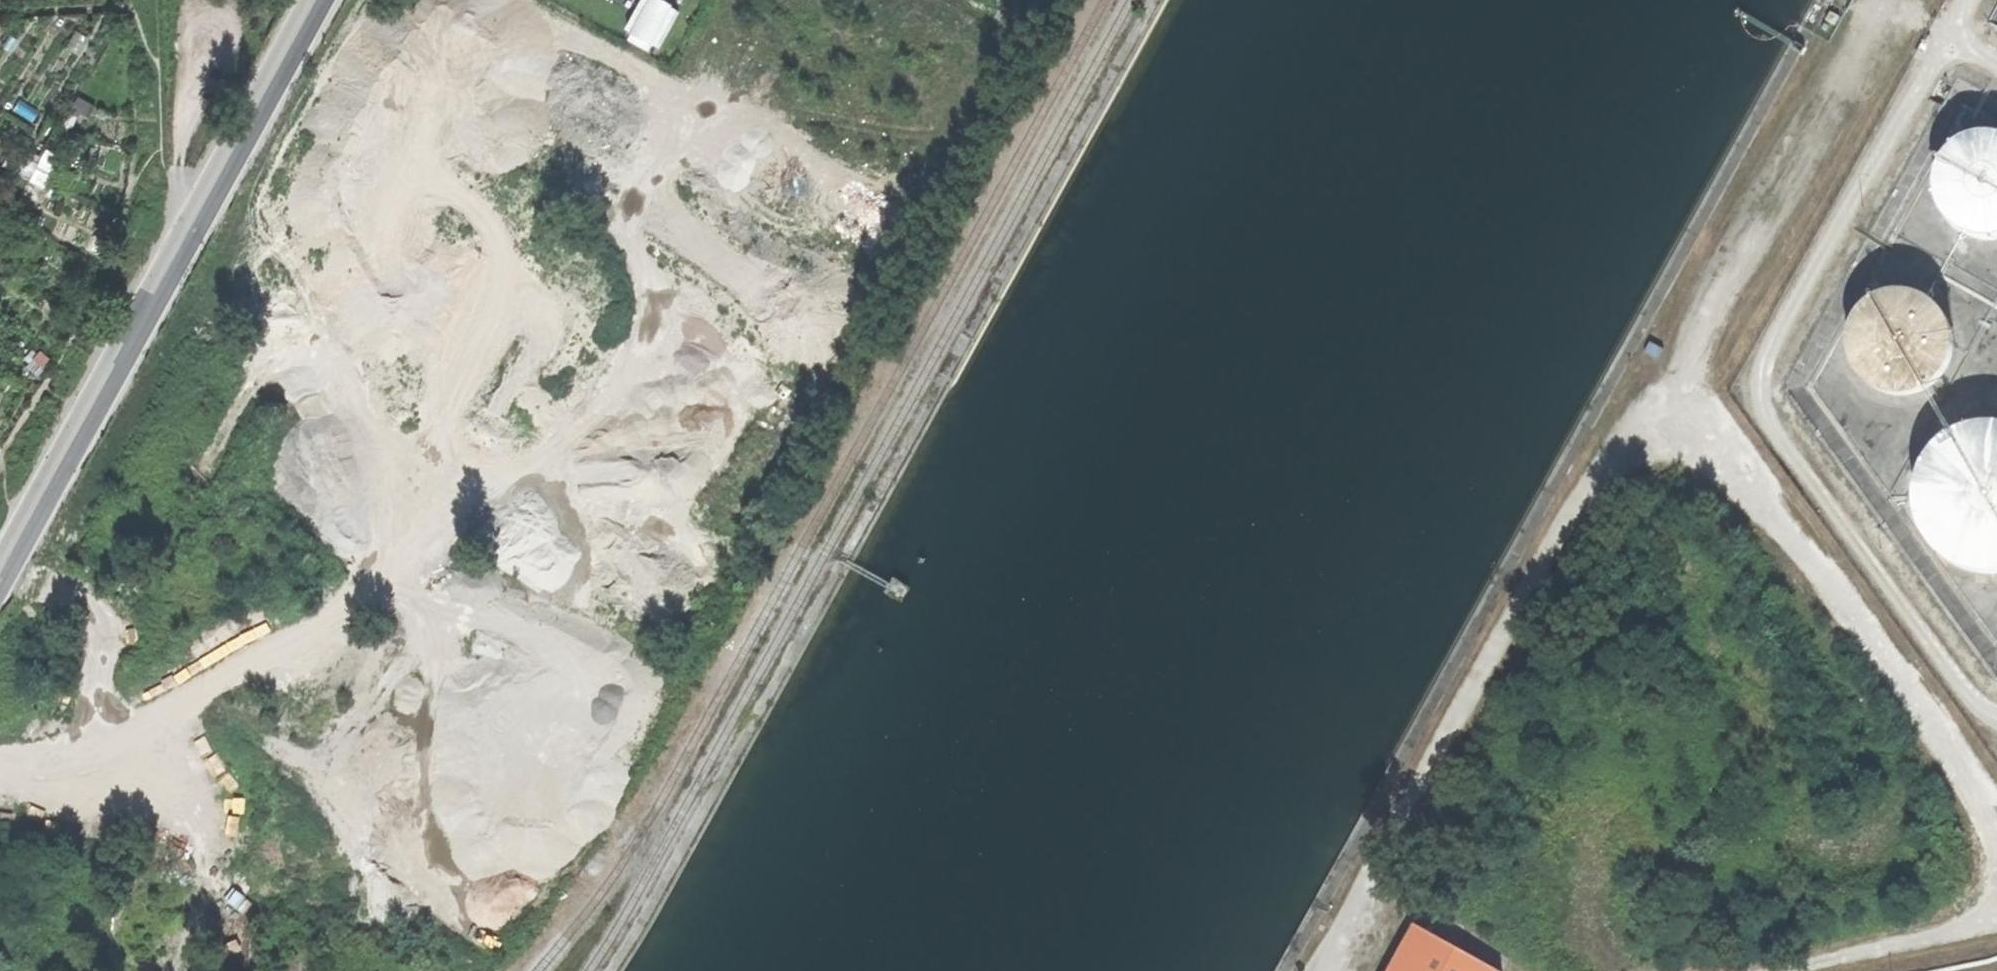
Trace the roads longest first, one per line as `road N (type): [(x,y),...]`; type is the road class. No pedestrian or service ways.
road 1 (unclassified): [(0,573),(317,0)]

